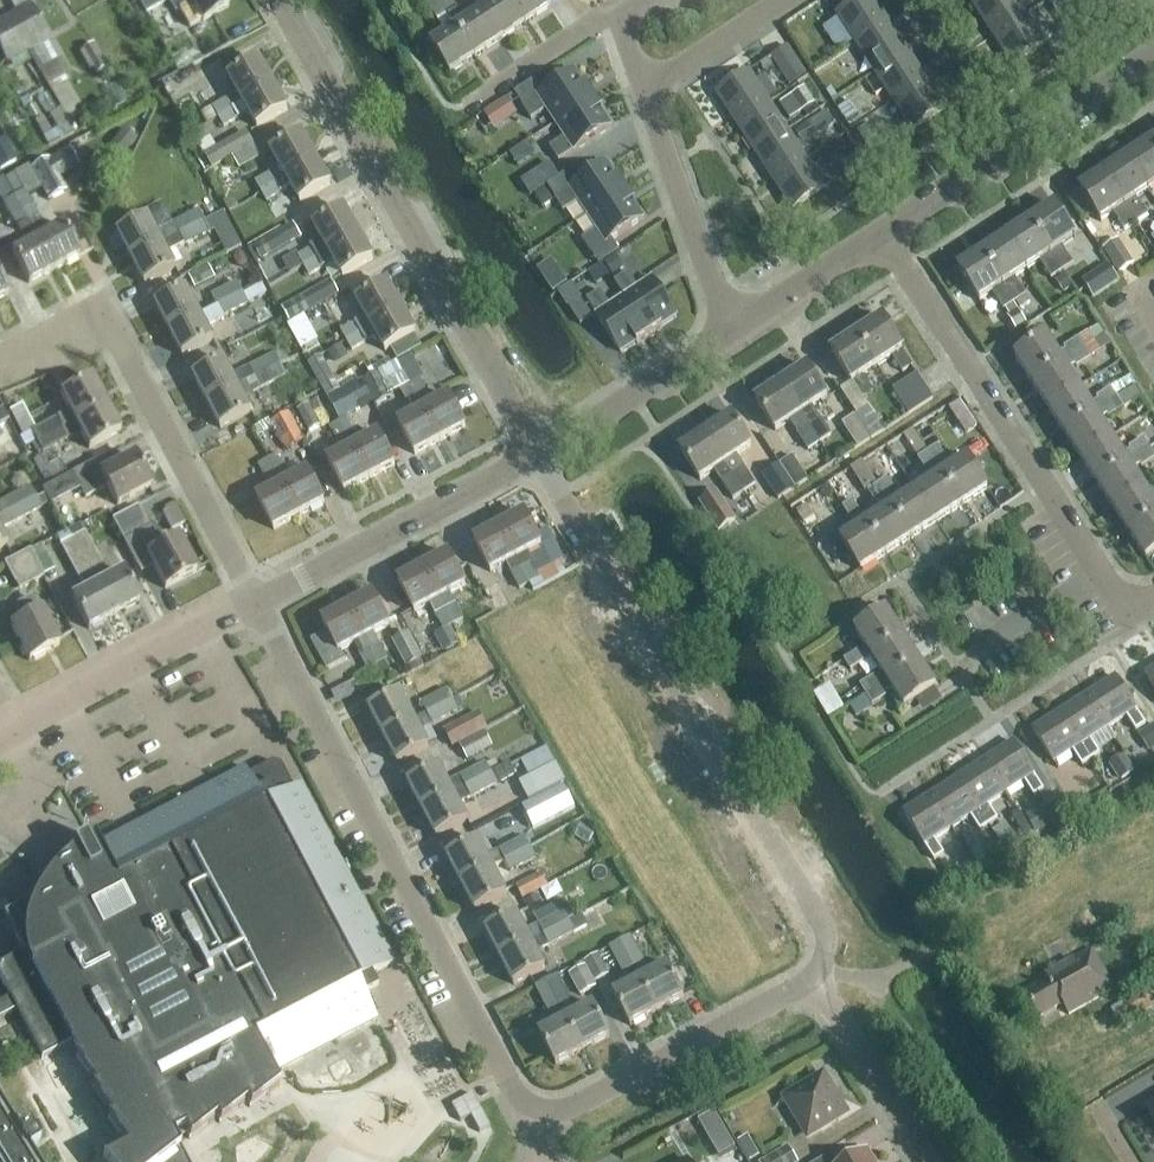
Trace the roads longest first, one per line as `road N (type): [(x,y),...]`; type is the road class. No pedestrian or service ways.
road 1 (residential): [(818,982),(827,931),(558,487),(522,449)]
road 2 (residential): [(534,1128),(255,602)]
road 3 (tertiary): [(522,449),(518,417),(280,0)]
road 4 (residential): [(1153,597),(1134,610),(1114,597),(880,238)]
road 5 (residential): [(255,602),(97,305),(8,349)]
road 6 (residential): [(880,238),(1153,49)]
road 7 (residential): [(818,982),(534,1128)]
road 8 (tertiary): [(255,602),(500,473),(522,449)]
road 9 (tertiary): [(16,729),(255,602)]
road 10 (residential): [(729,332),(644,83)]
road 11 (residential): [(522,449),(560,443),(729,332)]
road 12 (residential): [(926,1161),(818,982)]
road 13 (residential): [(729,332),(880,238)]
road 14 (residential): [(620,16),(473,109)]
road 15 (residential): [(644,83),(775,0)]
road 16 (residential): [(818,982),(944,957)]

